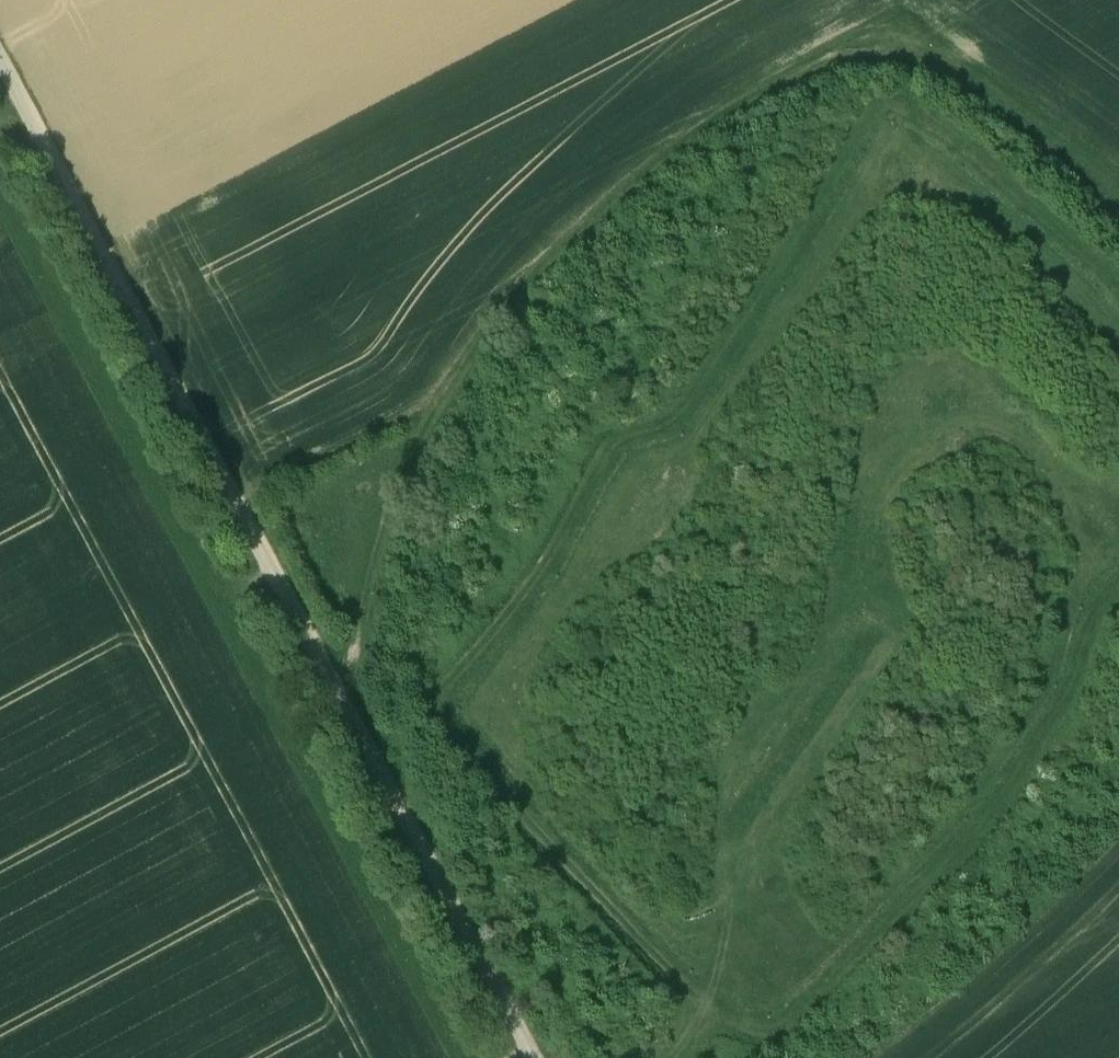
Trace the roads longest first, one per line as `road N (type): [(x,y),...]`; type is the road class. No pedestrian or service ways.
road 1 (track): [(660,1057),(702,998),(765,775),(848,617),(863,505),(897,443),(966,424),(1007,439),(1069,490),(1088,577),(1050,717),(897,904),(799,963)]
road 2 (track): [(1118,322),(1055,263),(1040,235),(978,189),(923,169),(884,172),(844,191),(706,410),(677,428),(610,449),(594,493),(522,614),(446,694),(452,725),(618,925),(713,968)]
road 3 (track): [(0,56),(542,1057)]
road 4 (track): [(351,694),(378,542),(477,336),(609,199)]

